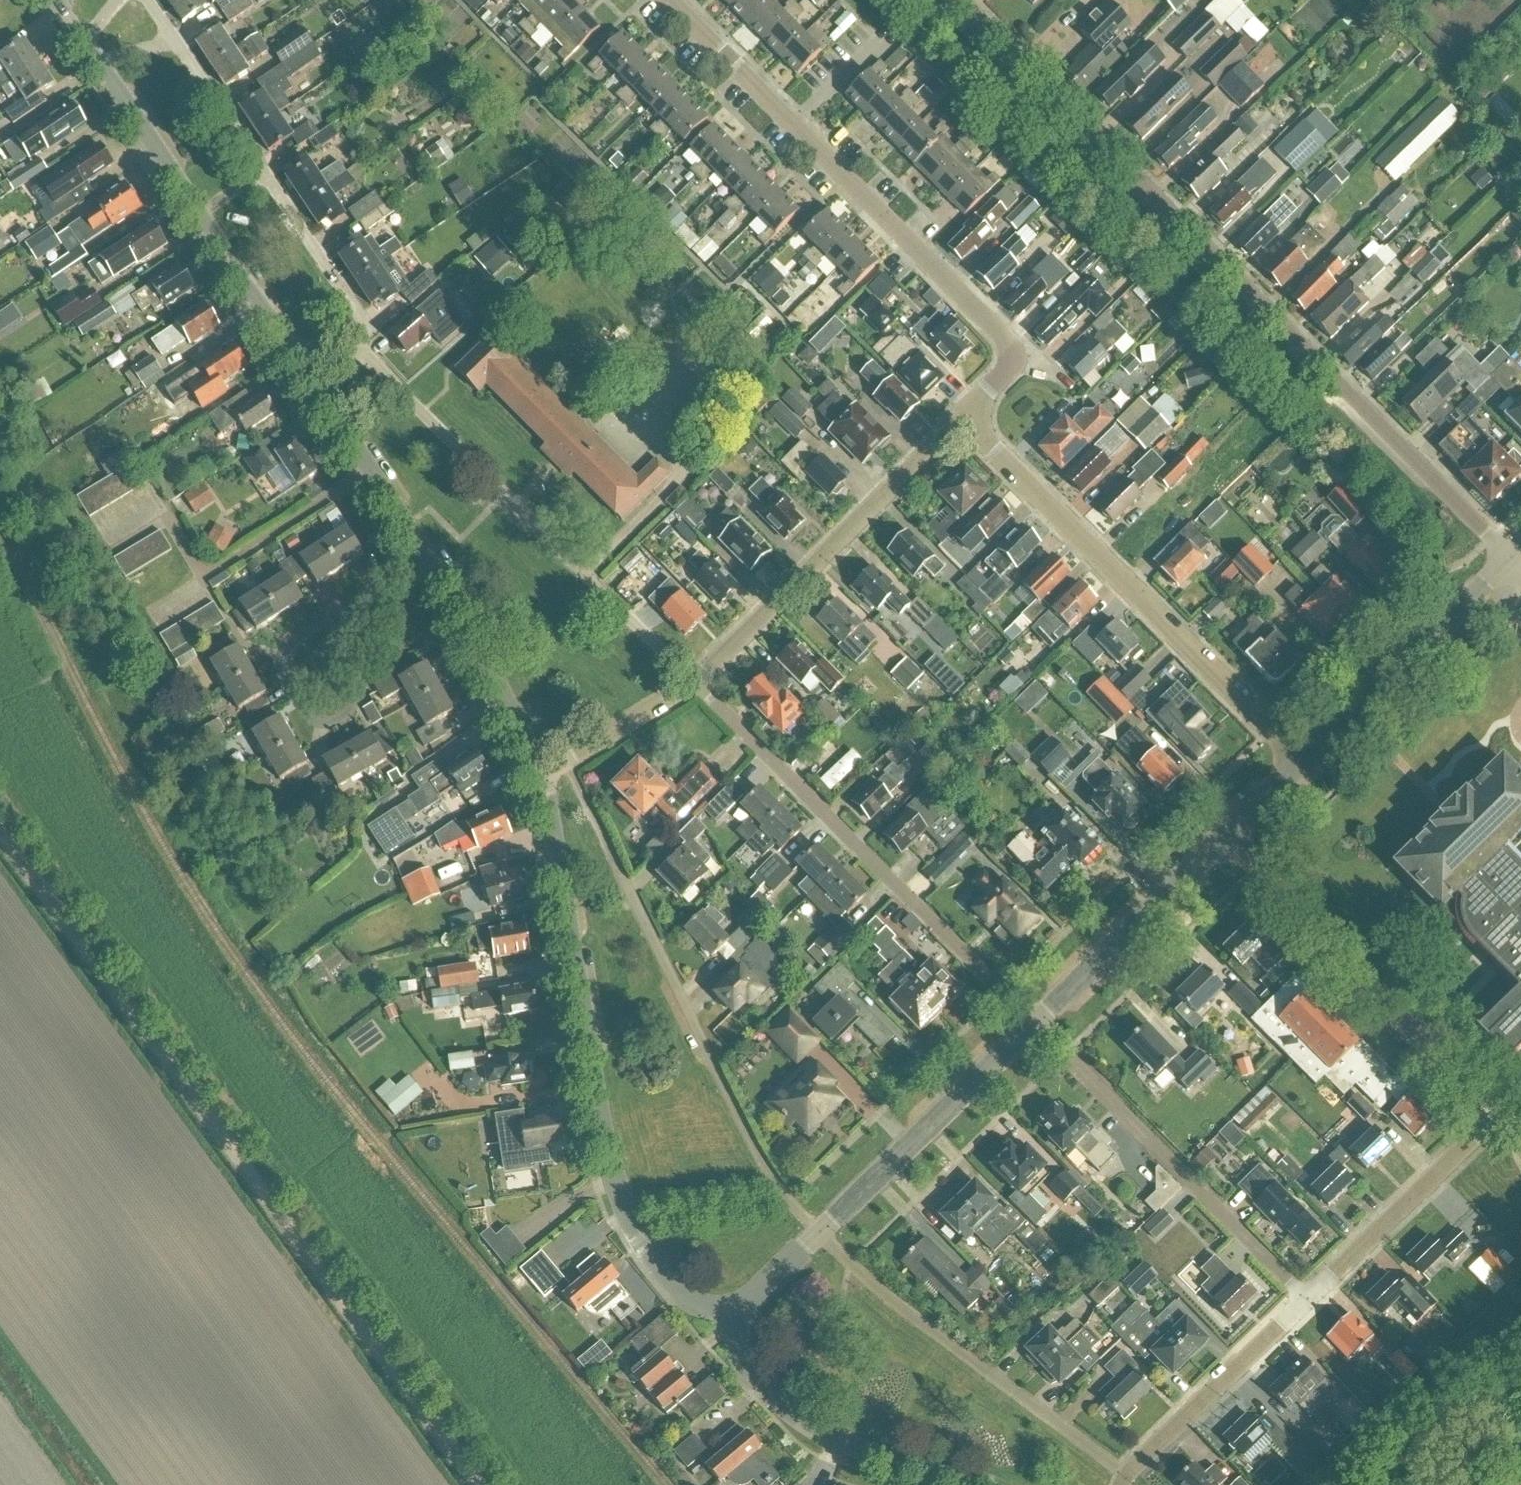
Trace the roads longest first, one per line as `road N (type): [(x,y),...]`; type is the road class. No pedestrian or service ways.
road 1 (track): [(0,831),(479,1484)]
road 2 (residential): [(1512,561),(960,0)]
road 3 (unclassified): [(736,1310),(704,1308),(674,1289),(620,1202),(537,777)]
road 4 (residential): [(964,419),(1006,375),(1008,346),(670,0)]
road 5 (residential): [(818,1234),(762,1166),(566,762)]
road 6 (residential): [(1302,761),(964,419)]
road 7 (residential): [(1035,1025),(696,686)]
road 8 (residential): [(696,686),(363,352)]
road 9 (residential): [(1127,1475),(818,1234)]
road 10 (unclassified): [(1499,1113),(1225,835)]
road 11 (residential): [(1306,1303),(1035,1025)]
road 12 (residential): [(696,686),(964,419)]
road 13 (unclassified): [(818,1234),(1035,1025)]
road 14 (residential): [(949,1484),(794,1415),(743,1366),(736,1310)]
road 15 (unclassified): [(1302,761),(1512,561)]
road 16 (residential): [(1306,1303),(1499,1113)]
road 17 (unclassified): [(1035,1025),(1225,835)]
road 18 (residential): [(1127,1475),(1306,1303)]
road 19 (unclassified): [(537,777),(427,557)]
road 20 (residential): [(367,597),(301,637),(284,666),(312,721),(346,717),(358,692)]
road 21 (residential): [(356,344),(363,321),(266,173)]
road 22 (unclassified): [(202,214),(99,62)]
road 23 (unclassified): [(427,557),(331,413)]
road 24 (unclassified): [(290,352),(202,214)]
road 25 (residential): [(266,173),(174,41)]
road 26 (residential): [(566,762),(696,686)]

